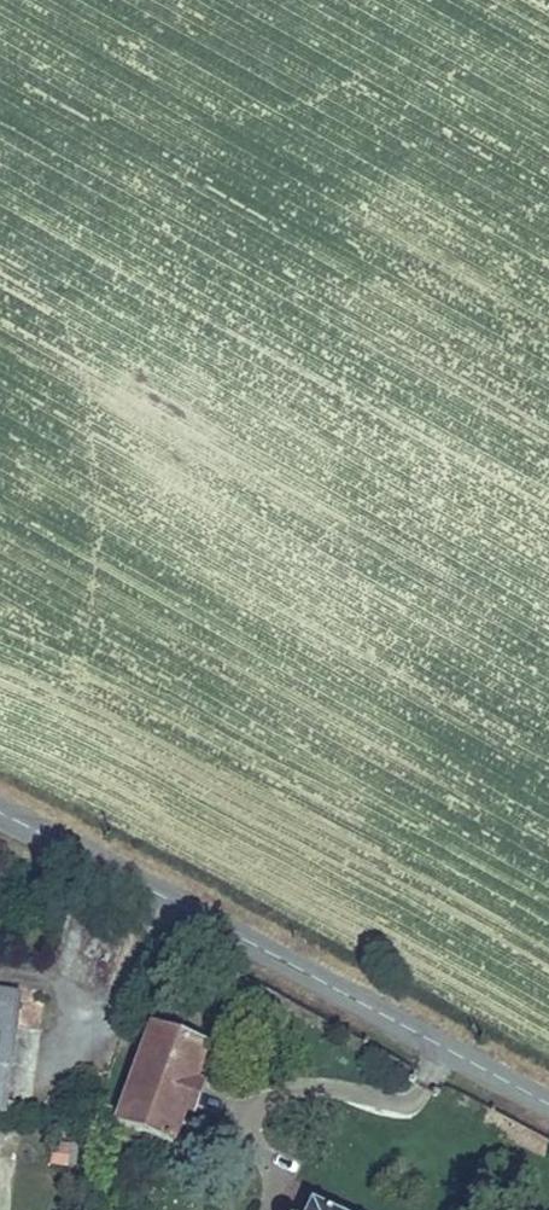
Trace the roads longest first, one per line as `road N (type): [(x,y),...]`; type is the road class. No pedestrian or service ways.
road 1 (tertiary): [(548,1107),(0,814)]

